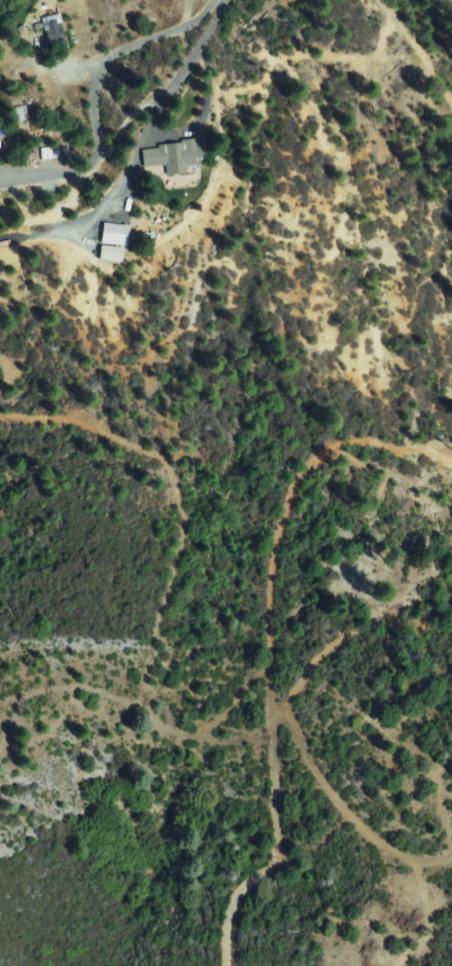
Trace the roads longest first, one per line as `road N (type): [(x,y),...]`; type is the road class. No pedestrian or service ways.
road 1 (residential): [(237,965),(242,902),(283,851),(272,623),(275,561),(298,478),(315,457),(343,449),(430,479),(451,469)]
road 2 (track): [(451,857),(402,849),(376,827),(275,694)]
road 3 (residential): [(211,63),(208,52),(192,64),(165,113),(168,129),(187,132),(197,123),(211,63)]

